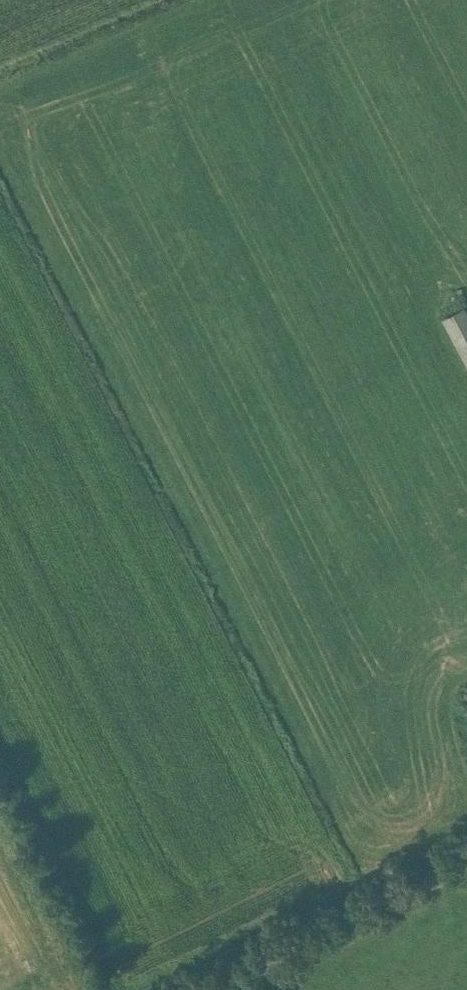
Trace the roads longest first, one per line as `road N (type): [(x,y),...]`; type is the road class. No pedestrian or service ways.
road 1 (track): [(466,865),(210,989)]

